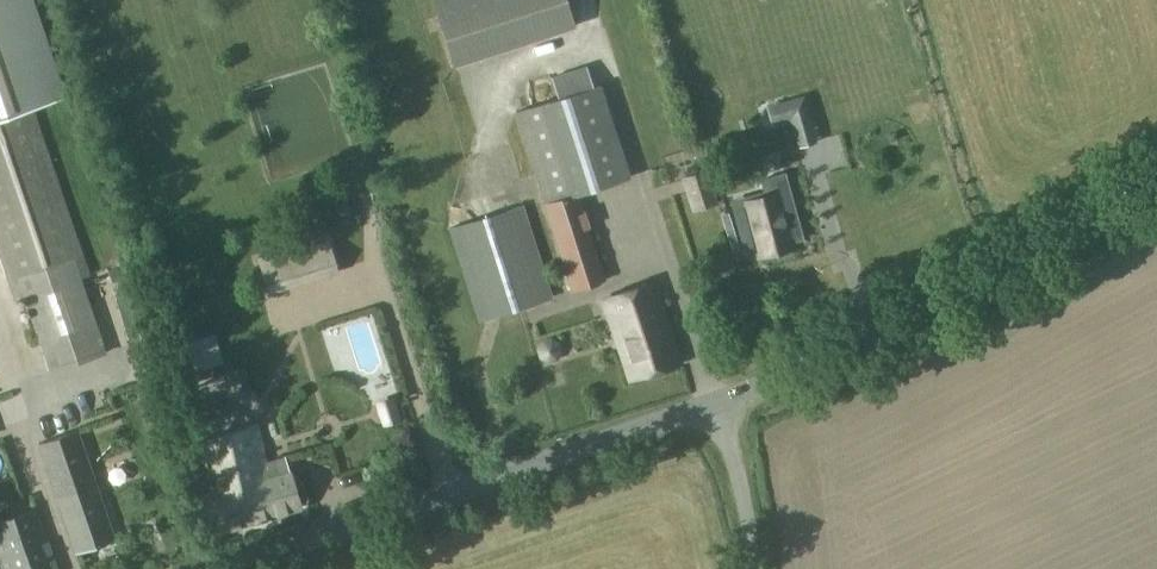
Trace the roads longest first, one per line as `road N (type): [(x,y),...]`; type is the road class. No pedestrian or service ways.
road 1 (unclassified): [(236,568),(718,402)]
road 2 (unclassified): [(718,402),(881,334),(1156,181)]
road 3 (track): [(0,331),(23,399),(25,435),(72,568)]
road 4 (unclassified): [(755,568),(718,402)]

